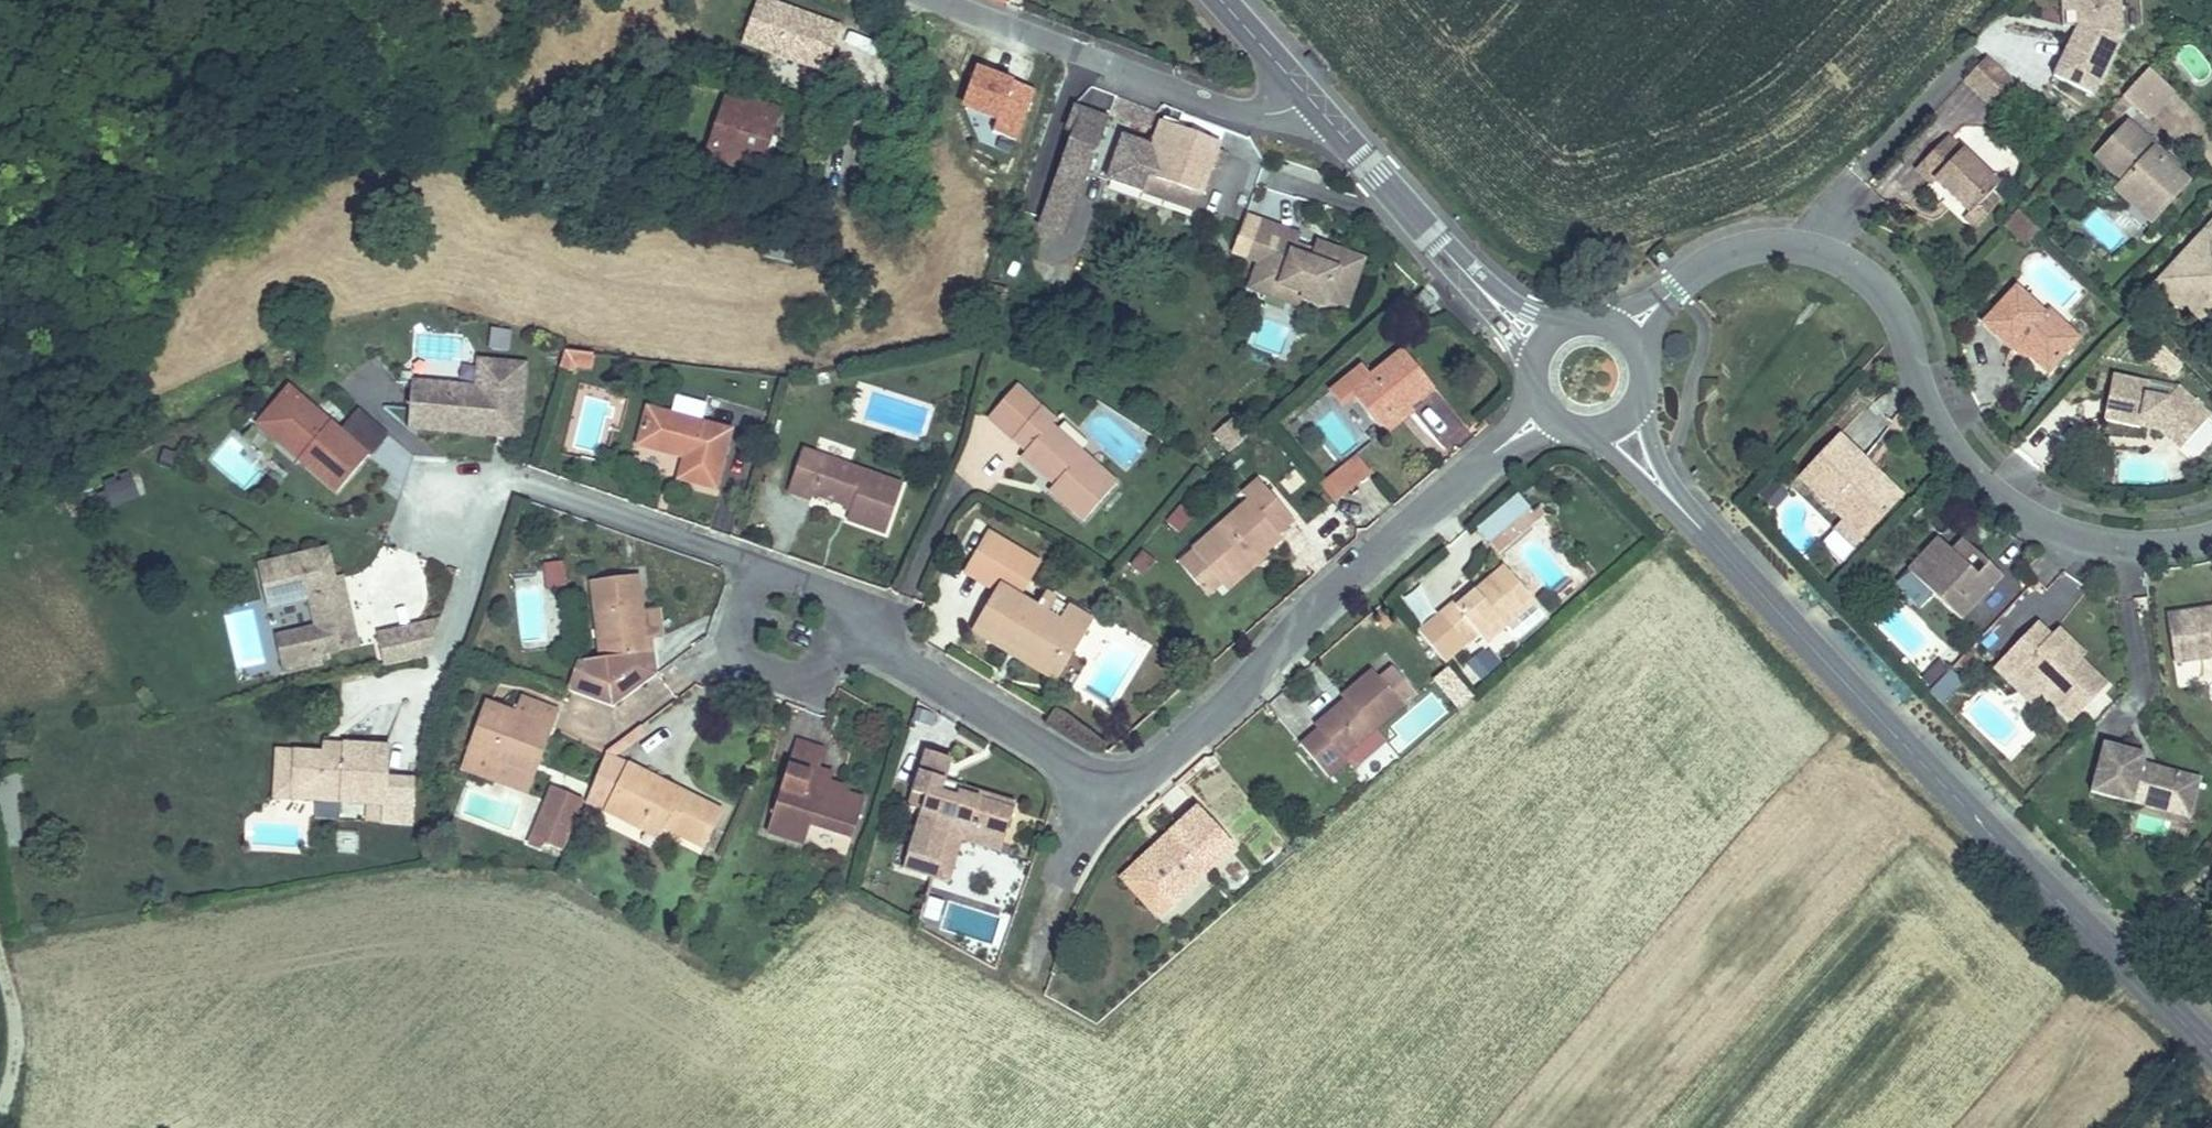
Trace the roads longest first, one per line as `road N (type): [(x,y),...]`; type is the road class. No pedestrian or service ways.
road 1 (secondary): [(2211,1052),(1750,583),(1667,494),(1616,422)]
road 2 (residential): [(1620,337),(1721,256),(1800,246),(1845,263),(1887,296),(1919,395),(1985,489),(2036,524),(2091,541),(2156,548),(2211,537)]
road 3 (residential): [(1546,415),(1502,447),(1154,776),(1115,786)]
road 4 (residential): [(1309,98),(1277,114),(1212,106),(931,0)]
road 5 (residential): [(773,573),(510,481),(439,520)]
road 6 (secondary): [(1542,346),(1498,310),(1309,98)]
road 7 (residential): [(1115,786),(1064,765),(887,650)]
road 8 (residential): [(773,573),(747,594),(734,627),(735,653),(757,668),(791,677),(849,651),(887,650)]
road 9 (residential): [(887,650),(827,594),(773,573)]
road 10 (secondary): [(1309,98),(1220,0)]

